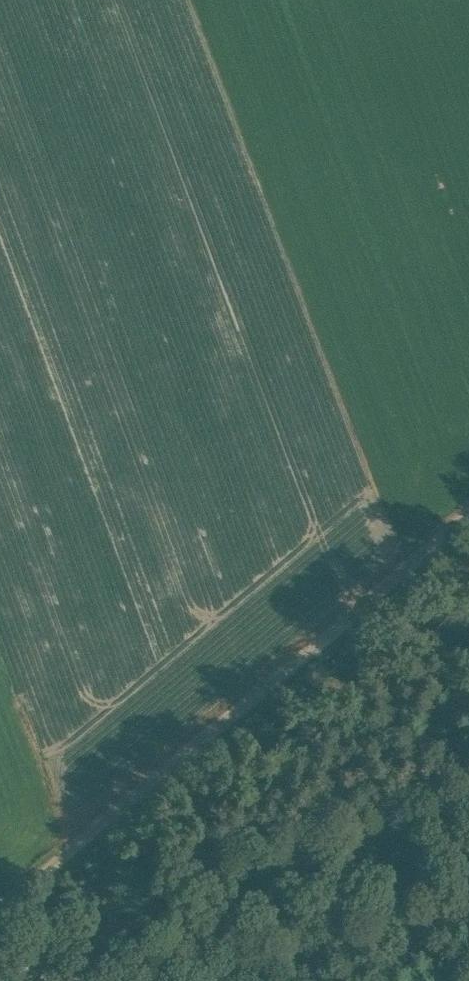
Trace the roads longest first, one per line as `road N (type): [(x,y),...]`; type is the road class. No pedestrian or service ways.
road 1 (track): [(0,905),(468,511)]
road 2 (track): [(468,836),(31,949),(0,965)]

